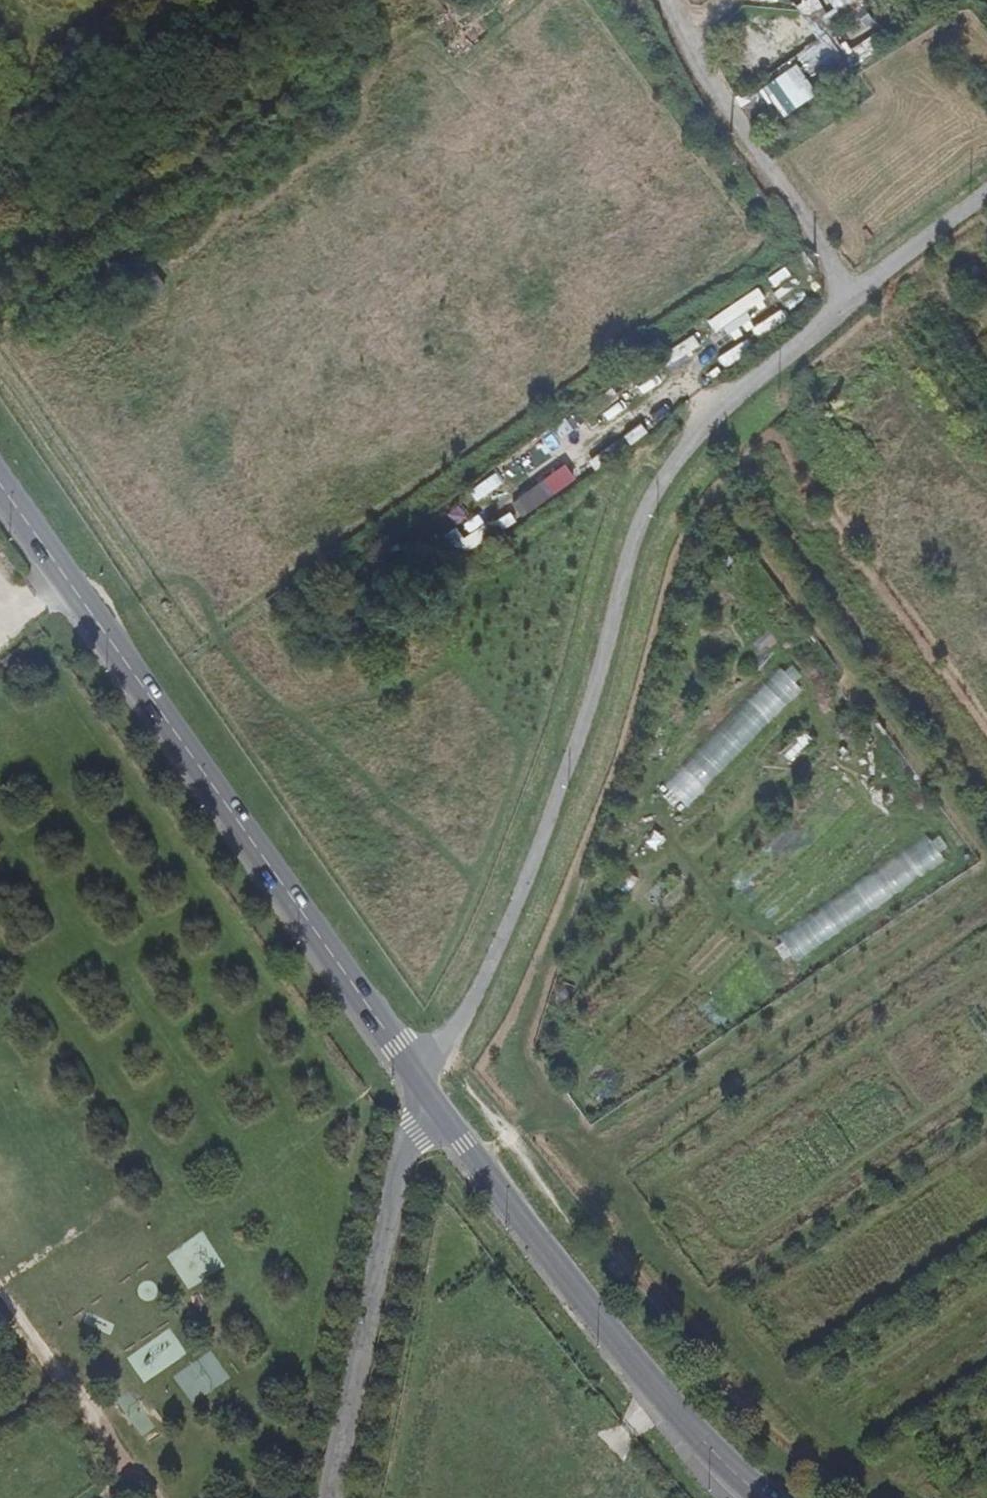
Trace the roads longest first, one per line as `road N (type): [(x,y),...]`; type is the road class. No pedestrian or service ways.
road 1 (tertiary): [(0,483),(442,1112)]
road 2 (tertiary): [(442,1112),(660,1399),(761,1497)]
road 3 (unclassified): [(442,1112),(400,1156),(333,1497)]

